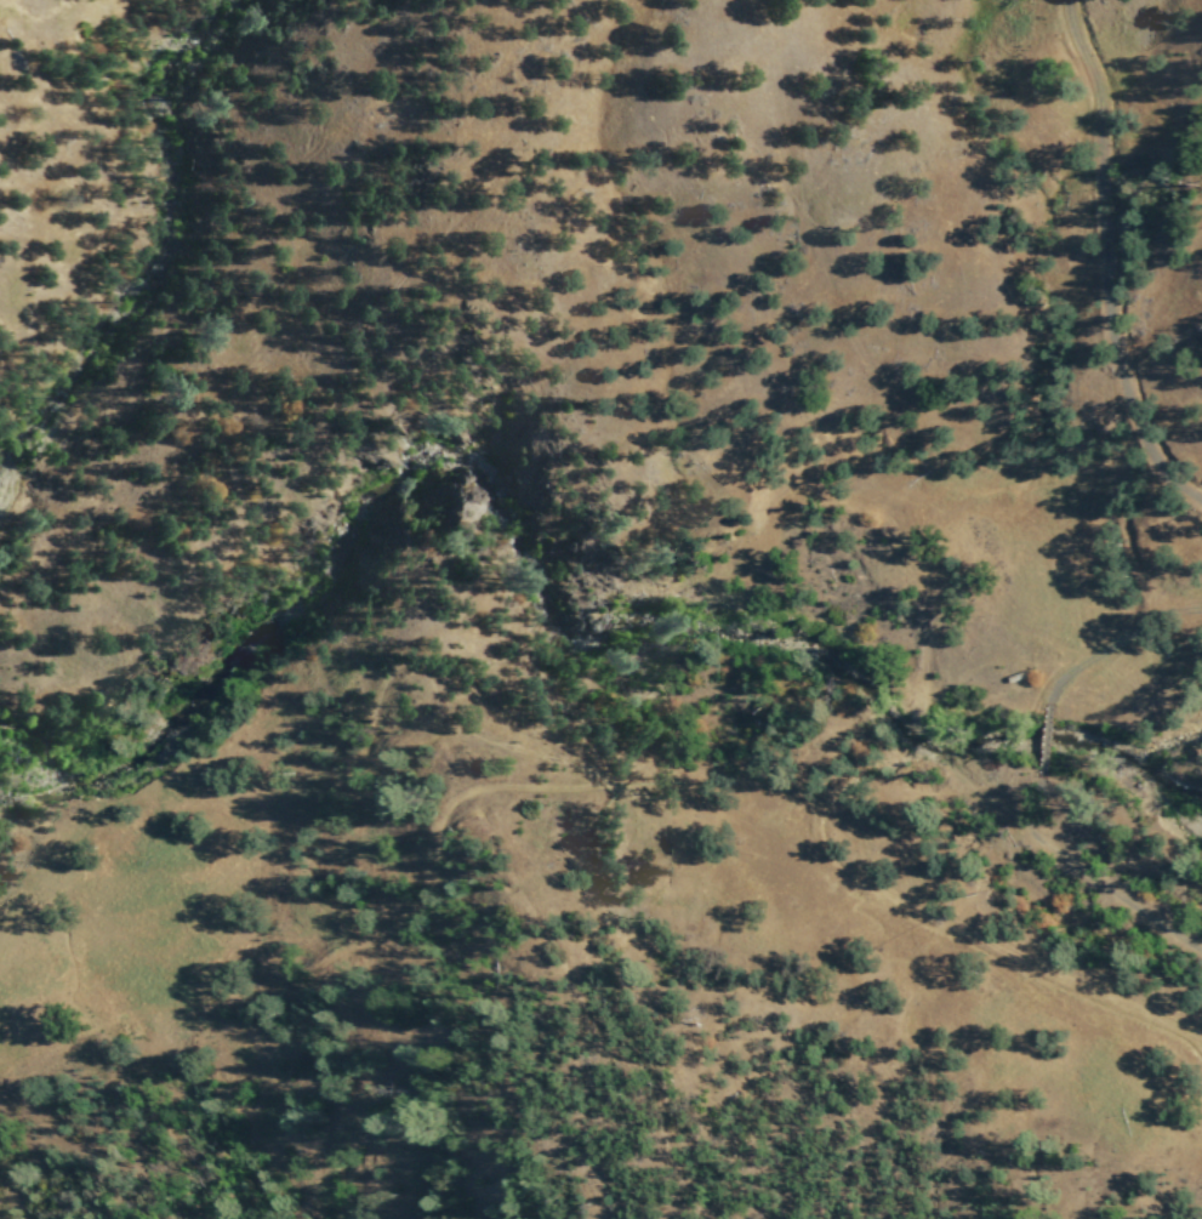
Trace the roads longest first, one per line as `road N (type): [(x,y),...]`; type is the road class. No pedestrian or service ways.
road 1 (track): [(1201,501),(1156,467),(1123,391),(1101,255),(1107,101),(1074,0)]
road 2 (track): [(1036,841),(1046,717),(1060,682),(1162,614),(1201,610)]
road 3 (track): [(1201,953),(1036,841),(946,768)]

